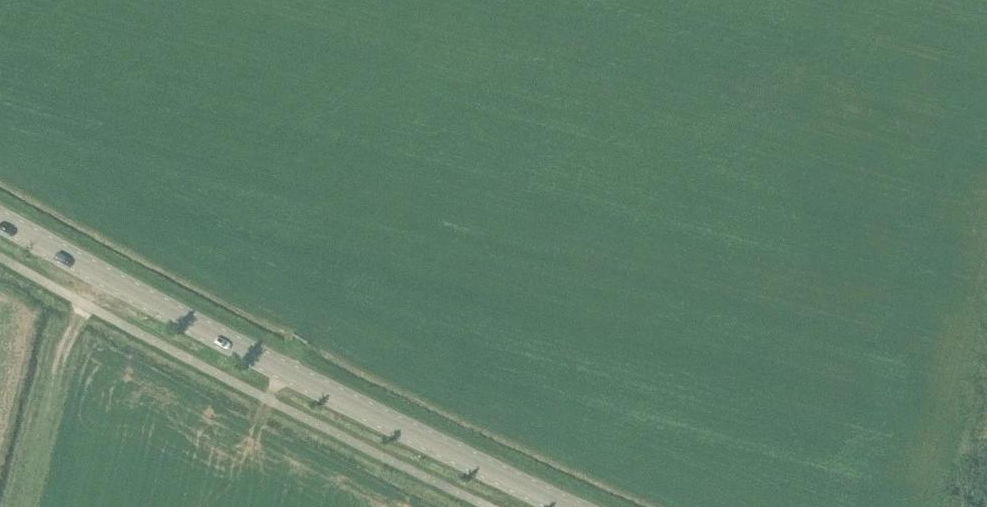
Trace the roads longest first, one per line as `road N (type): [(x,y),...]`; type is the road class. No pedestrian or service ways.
road 1 (tertiary): [(582,506),(472,460),(0,202)]

